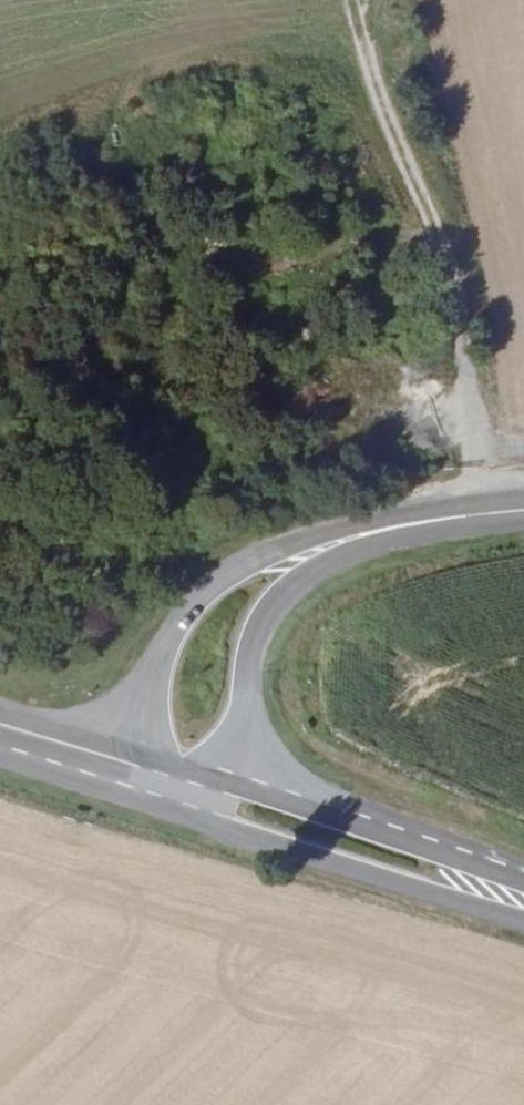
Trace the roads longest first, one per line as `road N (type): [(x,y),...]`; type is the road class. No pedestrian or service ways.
road 1 (secondary): [(495,496),(372,510),(288,535),(231,565),(167,647),(117,749)]
road 2 (secondary): [(222,781),(269,617),(287,591),(327,563),(495,496)]
road 3 (secondary): [(193,818),(523,920)]
road 4 (secondary): [(523,884),(222,781)]
road 5 (secondary): [(117,749),(0,714)]

